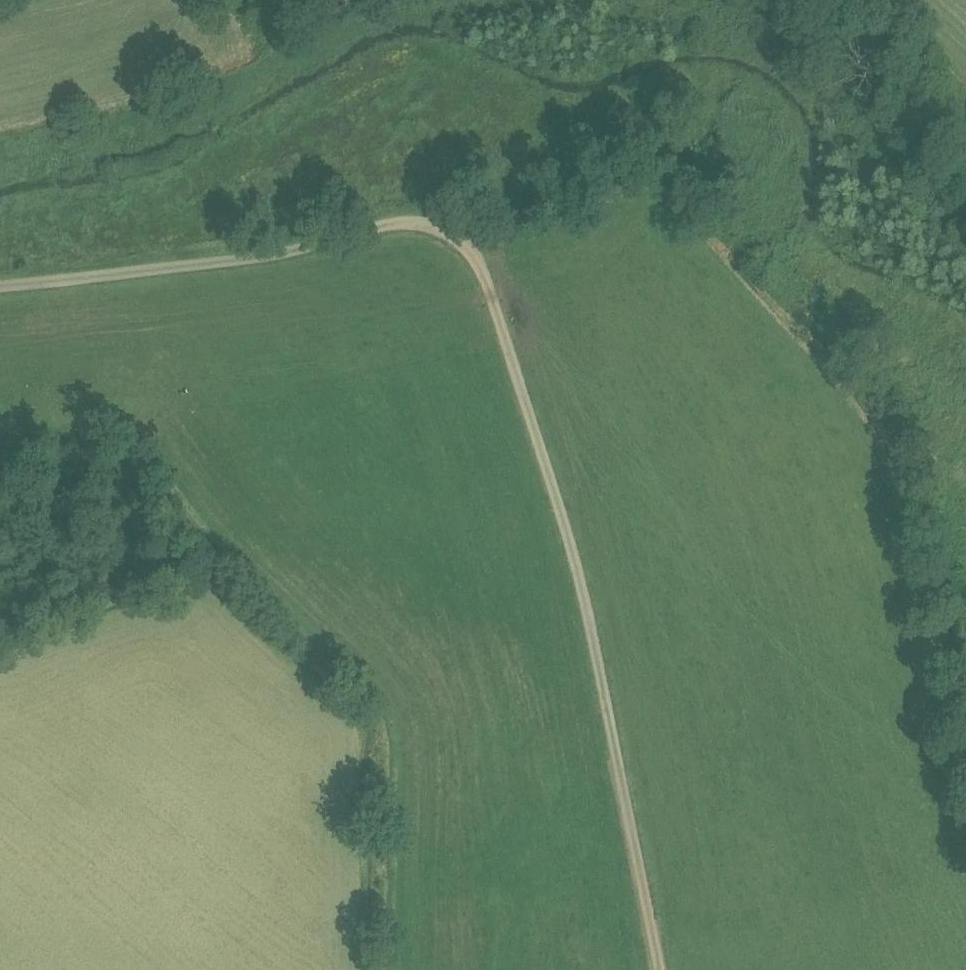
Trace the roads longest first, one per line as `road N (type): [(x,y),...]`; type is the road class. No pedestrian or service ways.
road 1 (unclassified): [(659,969),(569,534),(471,248),(417,224),(258,260),(0,289)]

